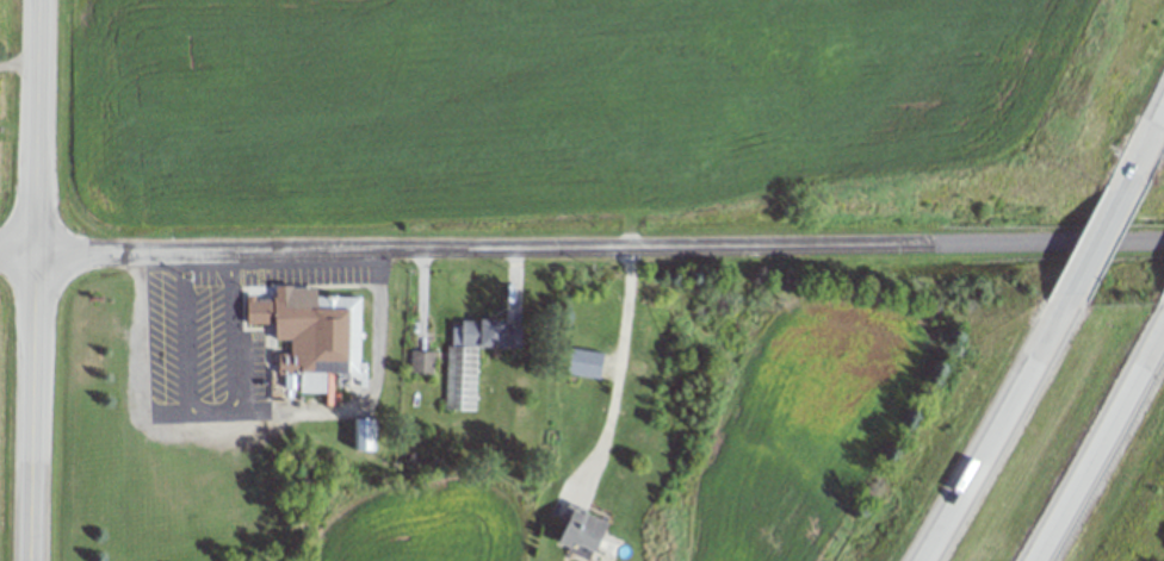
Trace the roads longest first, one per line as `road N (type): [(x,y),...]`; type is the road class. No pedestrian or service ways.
road 1 (residential): [(0,251),(1163,240)]
road 2 (secondary): [(30,560),(37,0)]
road 3 (motorway): [(1077,299),(930,560)]
road 4 (motorway): [(1031,560),(1163,335)]
road 5 (motorway): [(1143,167),(1077,299)]

